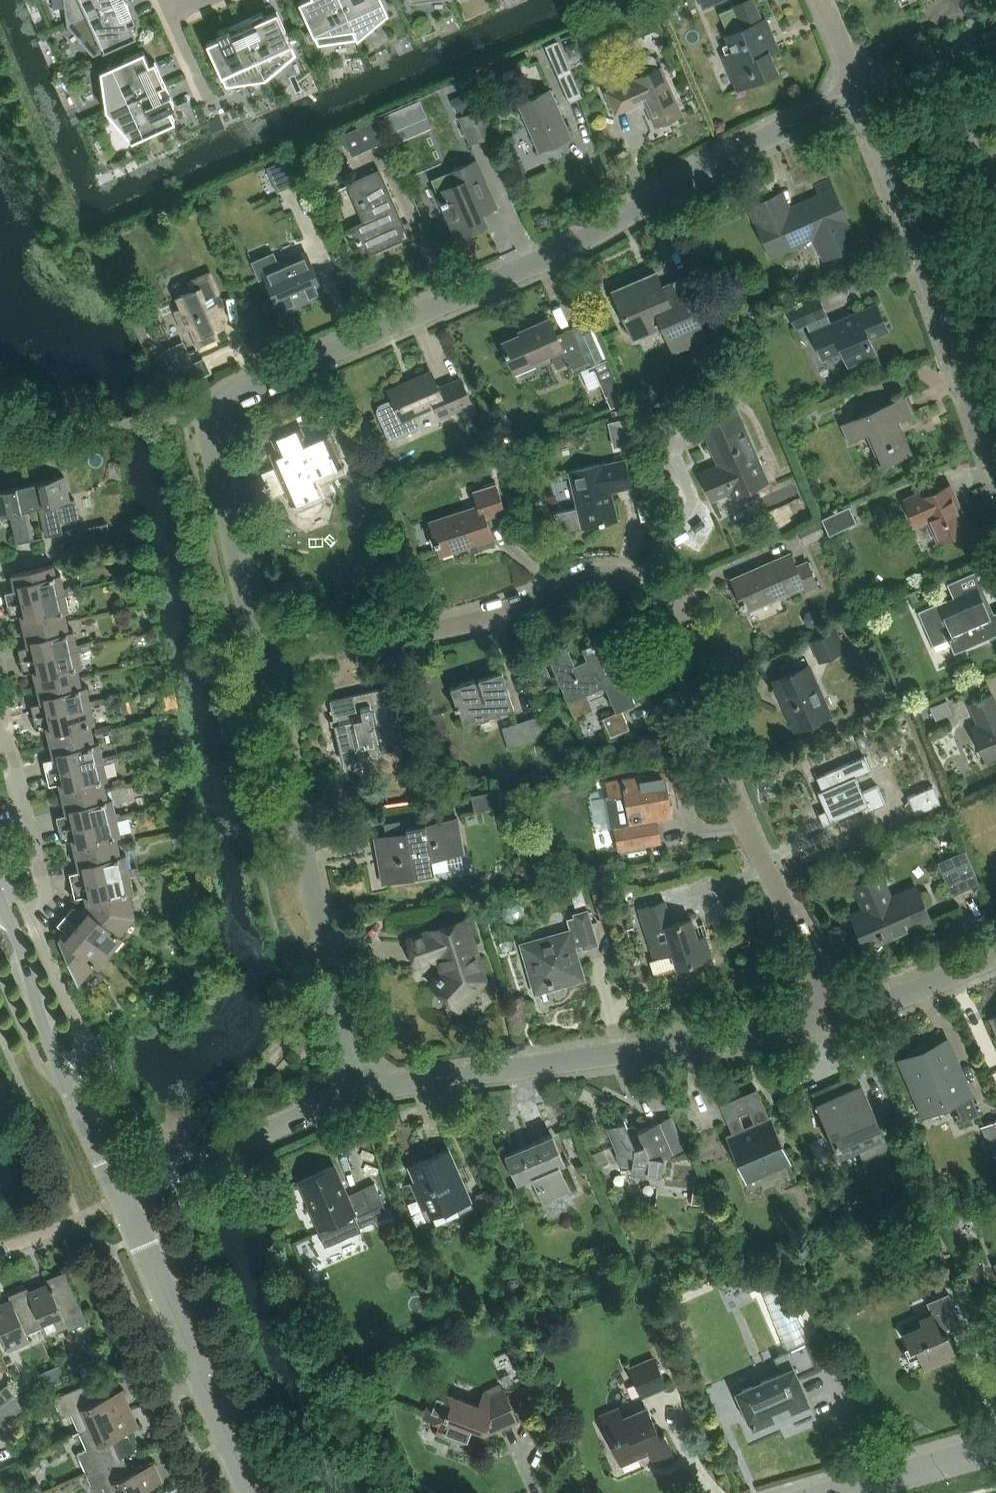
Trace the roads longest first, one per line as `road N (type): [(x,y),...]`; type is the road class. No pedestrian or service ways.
road 1 (residential): [(262,659),(212,450),(222,406),(566,251),(738,153),(863,98)]
road 2 (residential): [(836,1022),(717,763),(680,622),(660,596),(617,577),(596,578),(476,623),(262,659)]
road 3 (residential): [(359,1093),(836,1022)]
road 4 (residential): [(359,1093),(262,659)]
road 5 (residential): [(995,464),(863,98)]
road 6 (residential): [(254,1492),(122,1195)]
road 7 (residential): [(122,1195),(54,1058),(35,981),(0,912)]
road 8 (residential): [(122,1195),(359,1093)]
road 9 (residential): [(49,902),(0,704)]
road 10 (residential): [(836,1022),(995,964)]
road 11 (tertiary): [(995,1449),(842,1492)]
road 12 (residential): [(863,98),(995,38)]

